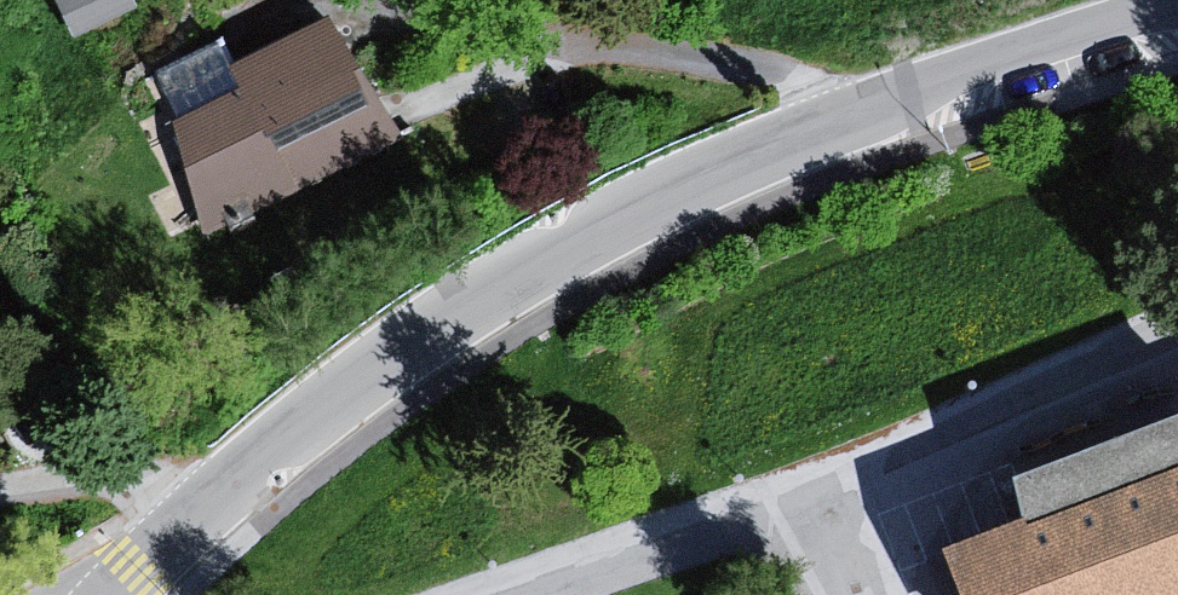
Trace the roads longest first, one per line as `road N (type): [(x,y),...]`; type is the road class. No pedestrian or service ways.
road 1 (tertiary): [(190,523),(377,372),(592,238),(729,171),(868,118),(1177,16)]
road 2 (residential): [(506,594),(772,507)]
road 3 (residential): [(0,505),(61,493),(145,493),(190,523)]

